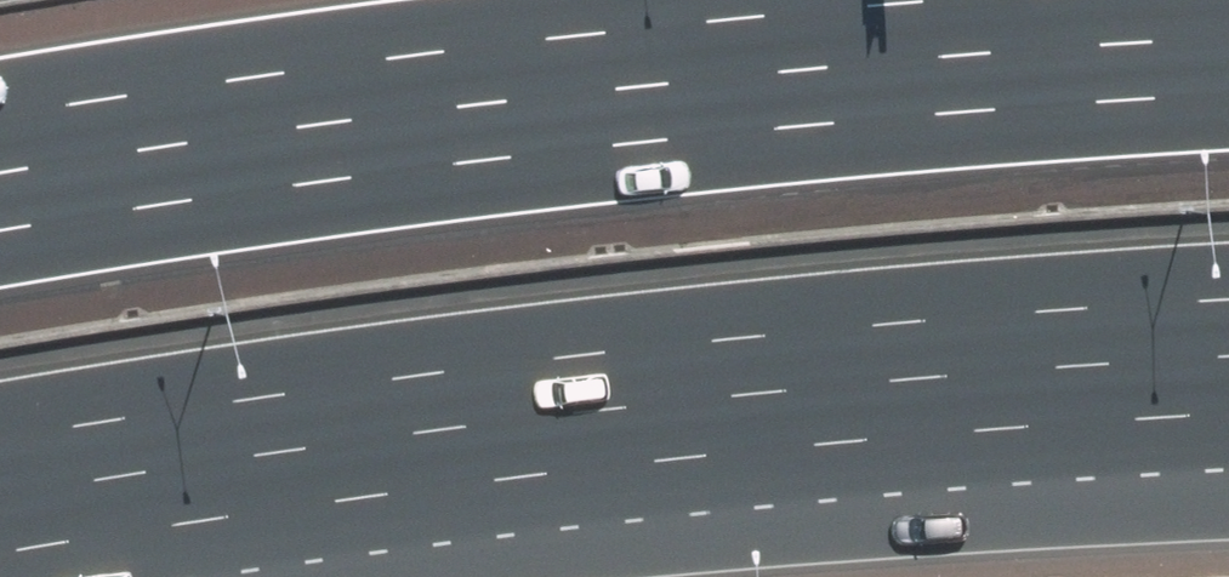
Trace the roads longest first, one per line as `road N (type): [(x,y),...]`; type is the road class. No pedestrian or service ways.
road 1 (motorway): [(0,231),(321,182),(1228,100)]
road 2 (motorway): [(889,324),(431,376),(0,438)]
road 3 (motorway): [(1228,379),(889,324)]
road 4 (motorway): [(1228,306),(889,324)]

